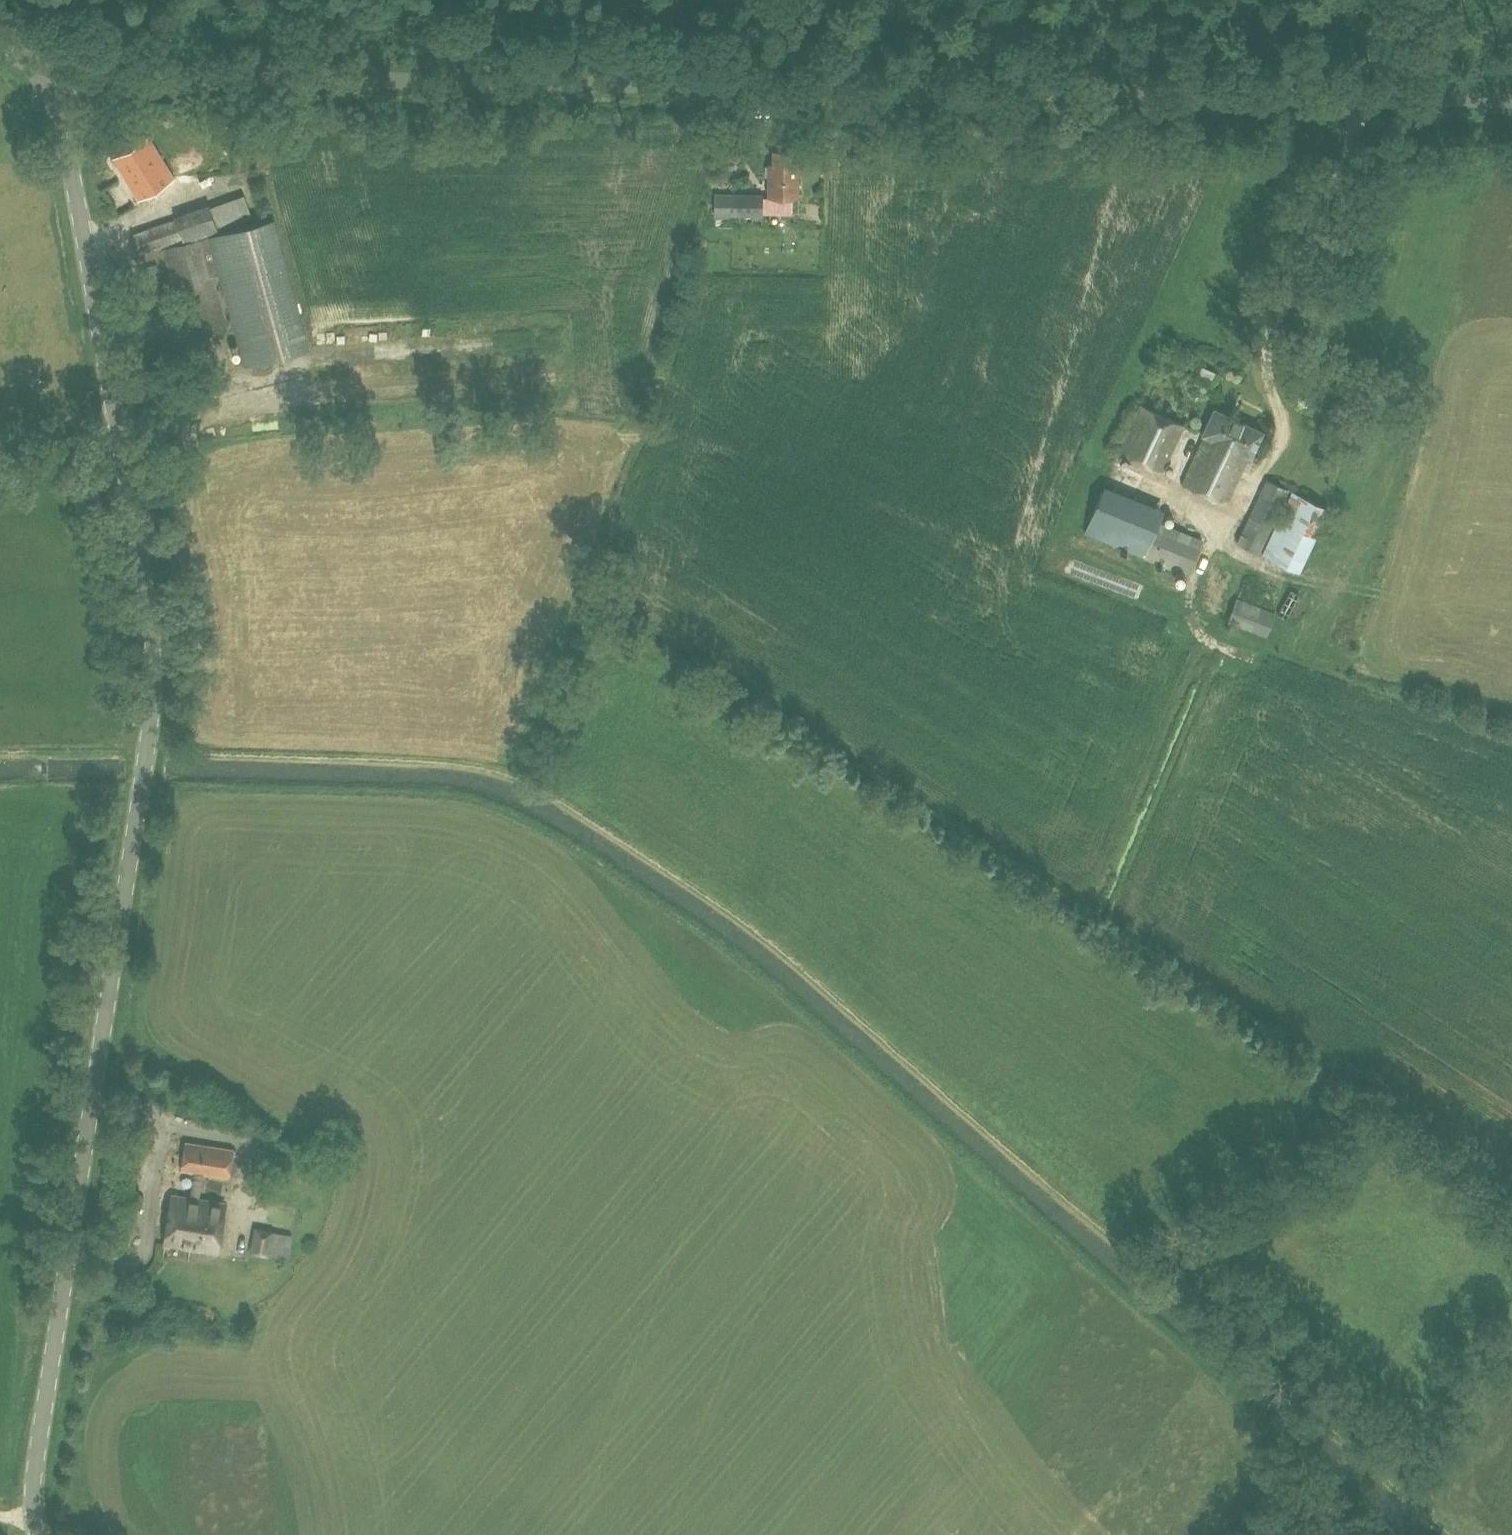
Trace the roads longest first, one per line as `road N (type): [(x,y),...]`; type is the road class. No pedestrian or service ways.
road 1 (unclassified): [(1511,100),(125,69),(53,97)]
road 2 (tertiary): [(40,1534),(36,1499),(155,674),(145,559),(53,97)]

